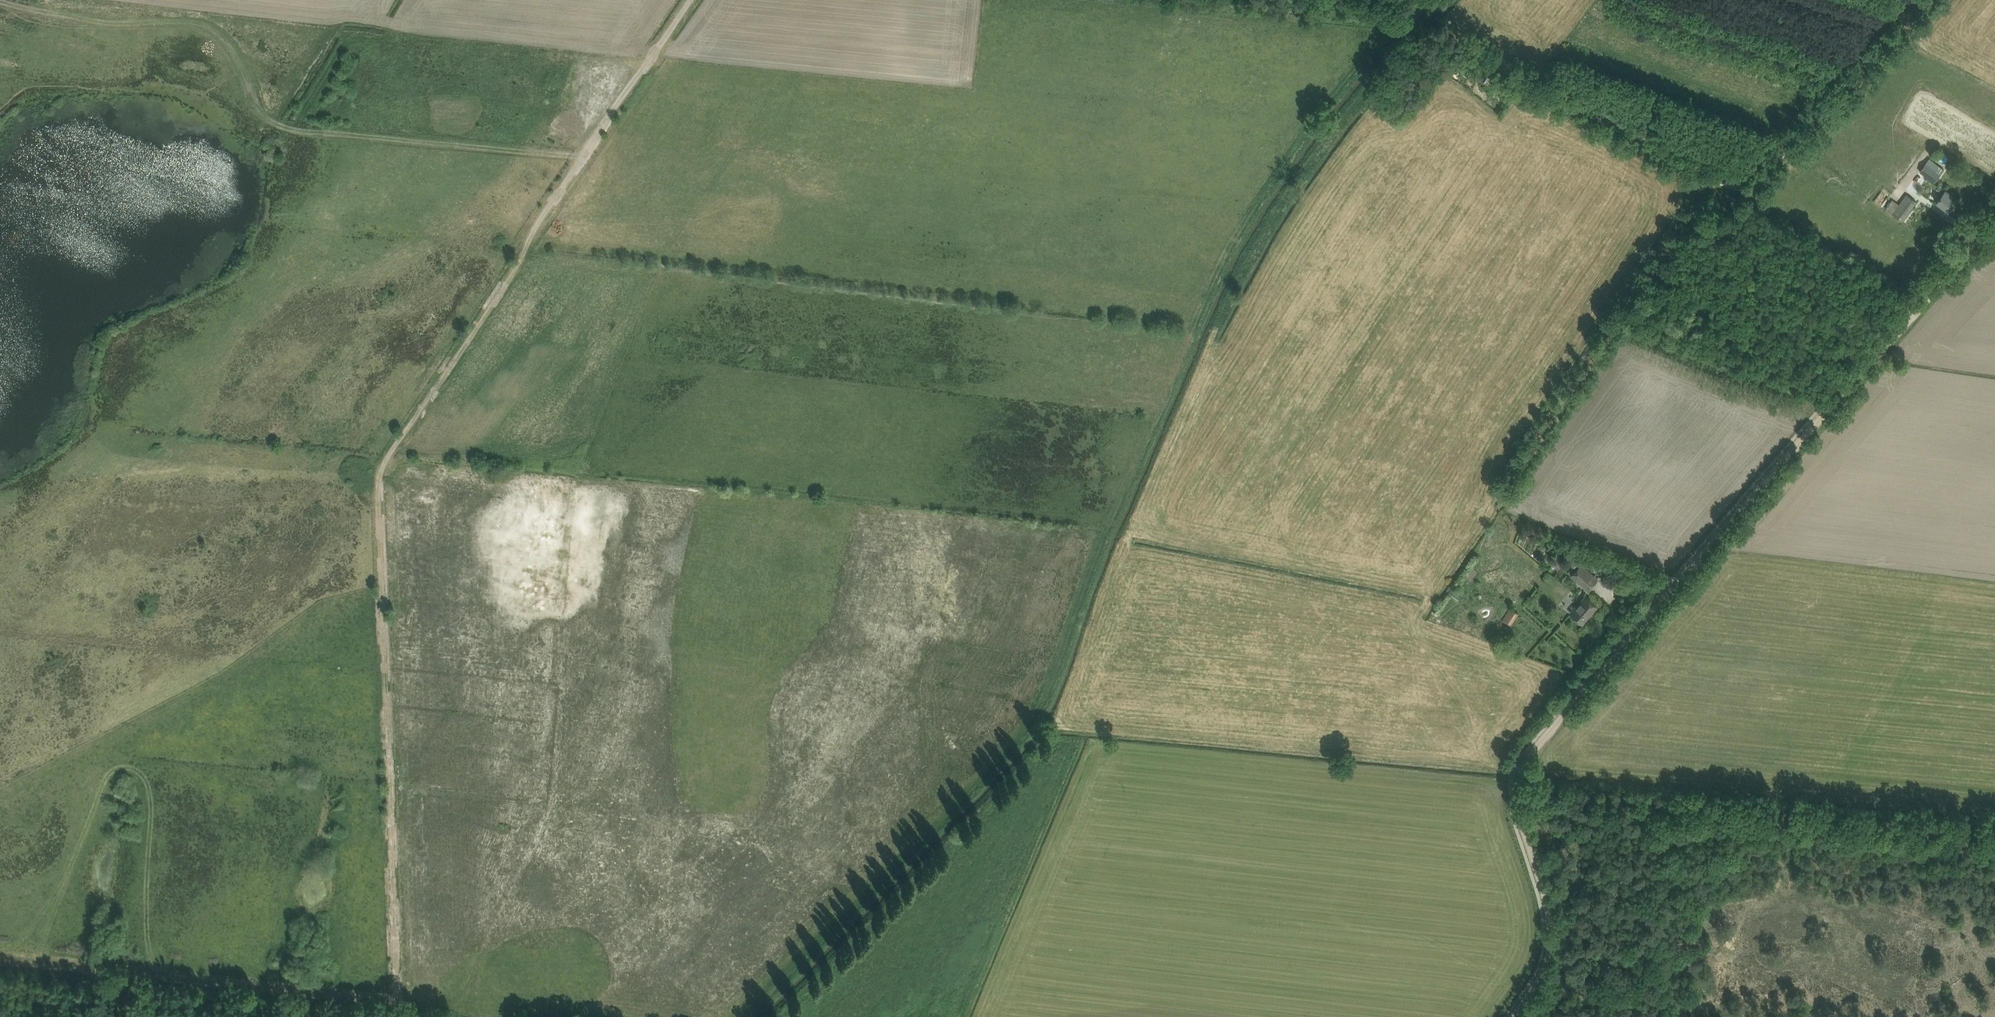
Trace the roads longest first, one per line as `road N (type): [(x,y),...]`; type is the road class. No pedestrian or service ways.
road 1 (track): [(1512,788),(1518,770),(1960,253)]
road 2 (track): [(40,0),(180,16),(230,36),(276,125),(324,140),(586,159)]
road 3 (track): [(1512,788),(1994,829)]
road 4 (track): [(1508,1016),(1544,962),(1548,931),(1512,788)]

